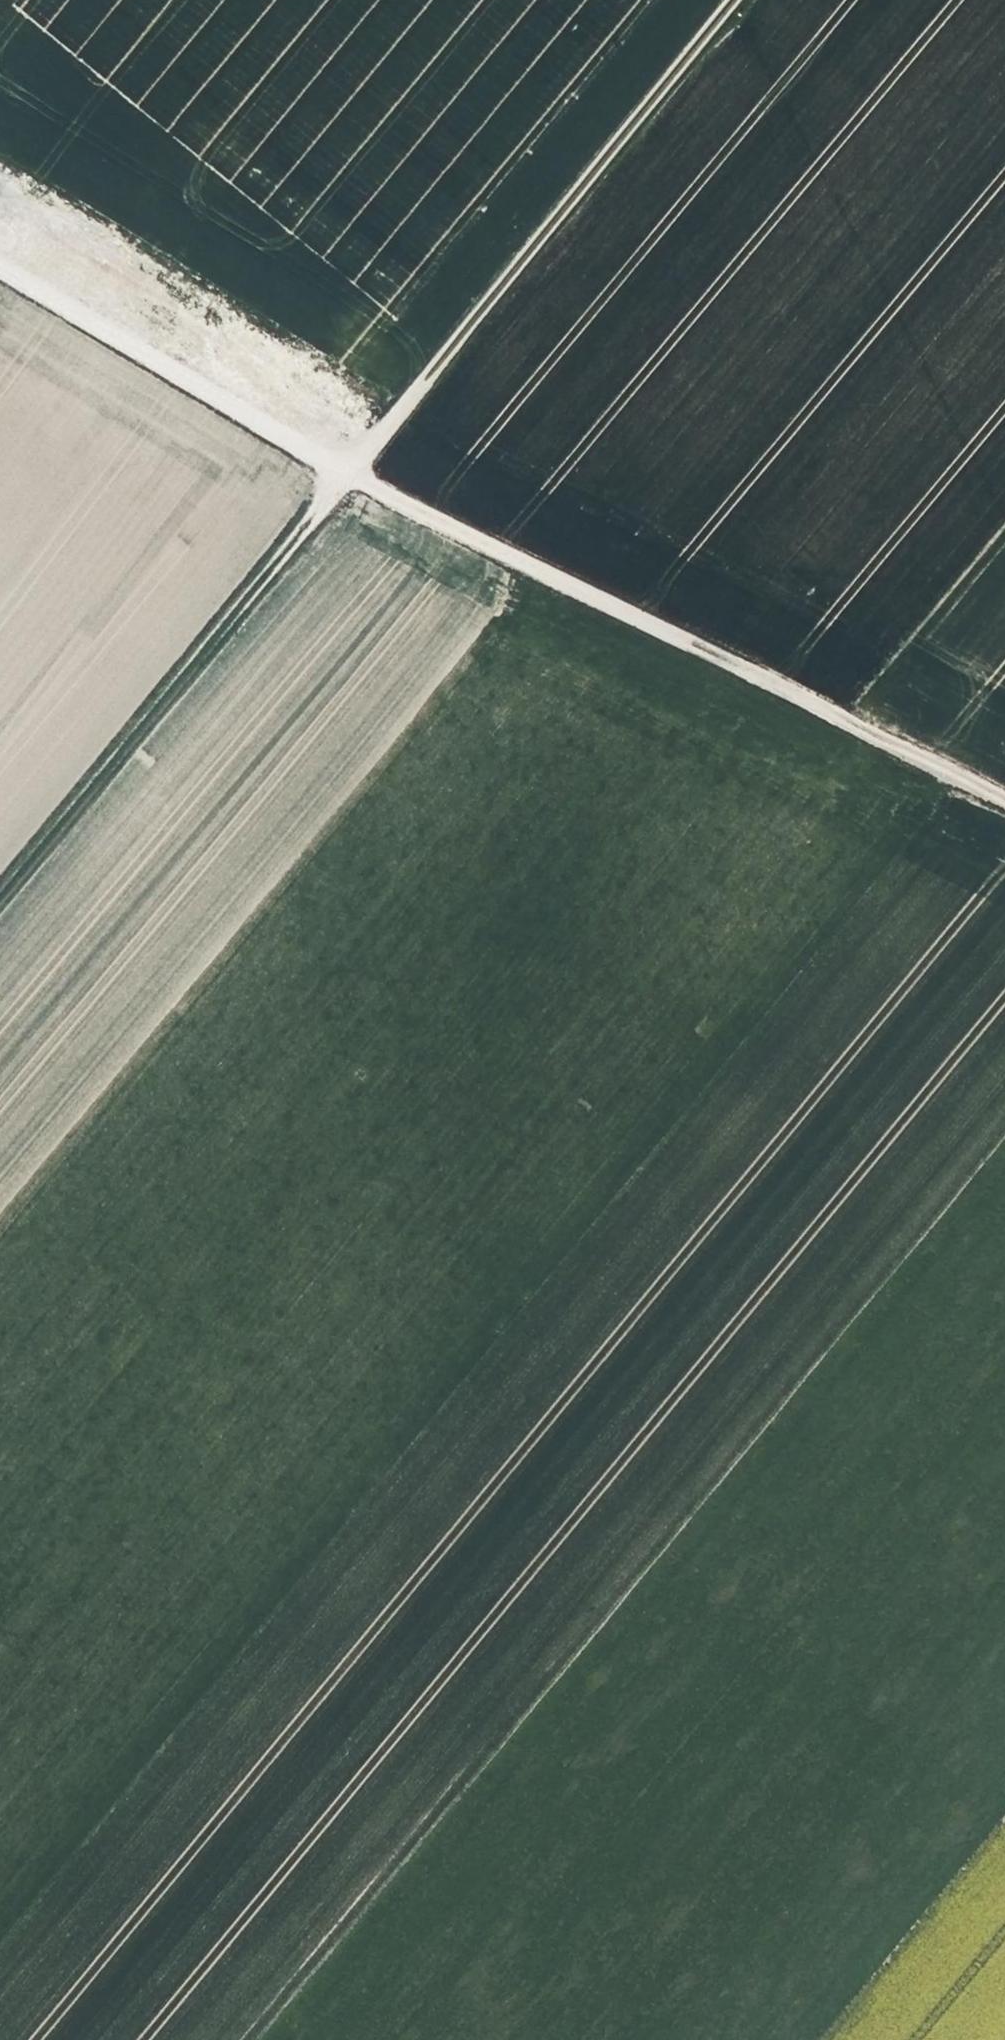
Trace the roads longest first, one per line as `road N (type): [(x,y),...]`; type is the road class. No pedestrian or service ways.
road 1 (track): [(428,374),(739,0)]
road 2 (track): [(276,563),(0,896)]
road 3 (unclassified): [(342,475),(0,267)]
road 4 (track): [(1004,794),(666,632)]
road 5 (unclassified): [(666,632),(342,475)]
road 6 (unclassified): [(428,374),(342,475)]

